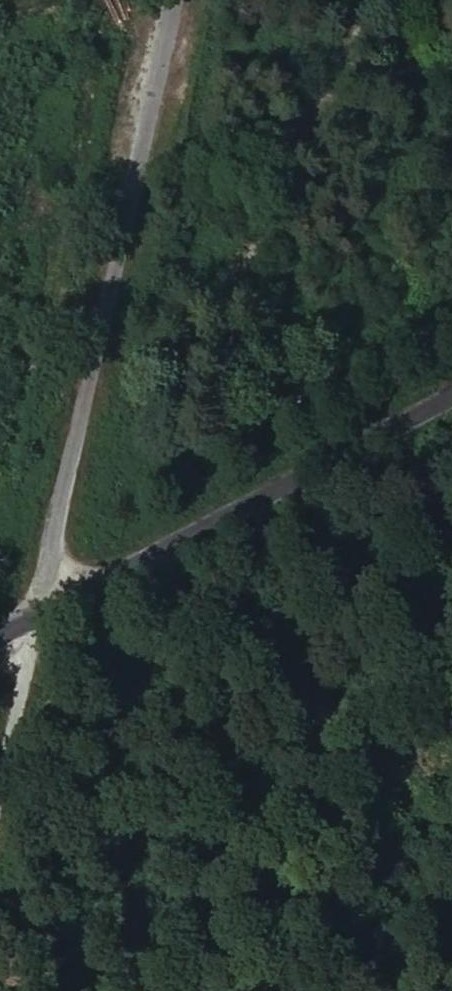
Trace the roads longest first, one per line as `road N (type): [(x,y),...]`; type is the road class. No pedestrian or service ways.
road 1 (track): [(180,0),(0,804)]
road 2 (unclassified): [(451,398),(0,635)]

